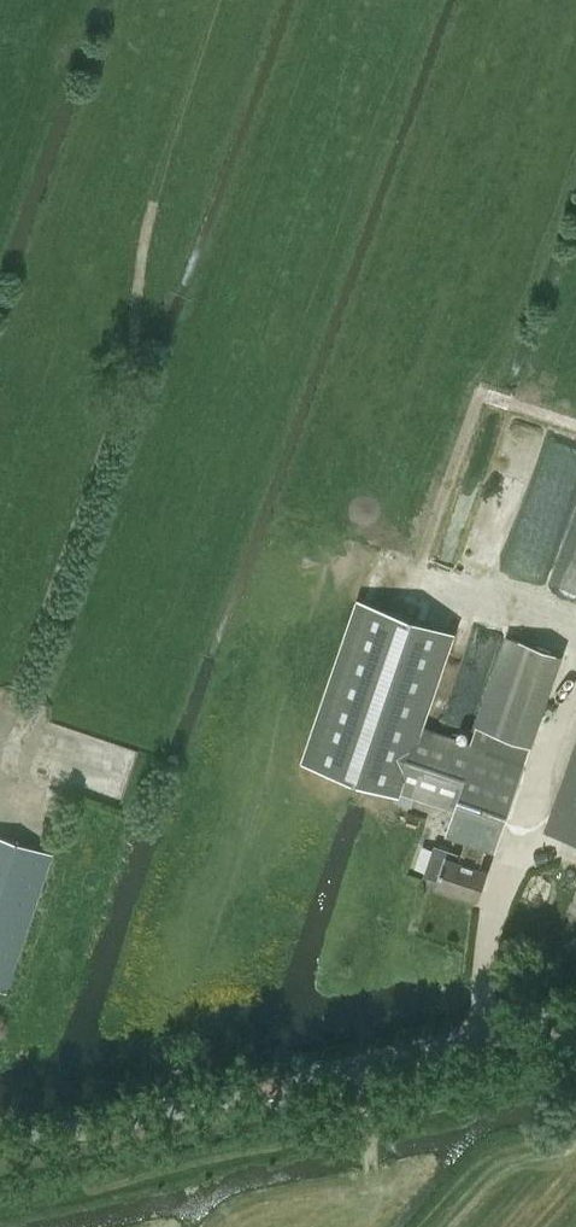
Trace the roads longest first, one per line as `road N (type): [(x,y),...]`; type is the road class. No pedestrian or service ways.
road 1 (track): [(0,729),(20,699),(31,645),(132,377),(166,163),(225,0)]
road 2 (unclassified): [(575,1002),(0,1142)]
road 3 (track): [(510,1020),(499,960),(575,701)]

